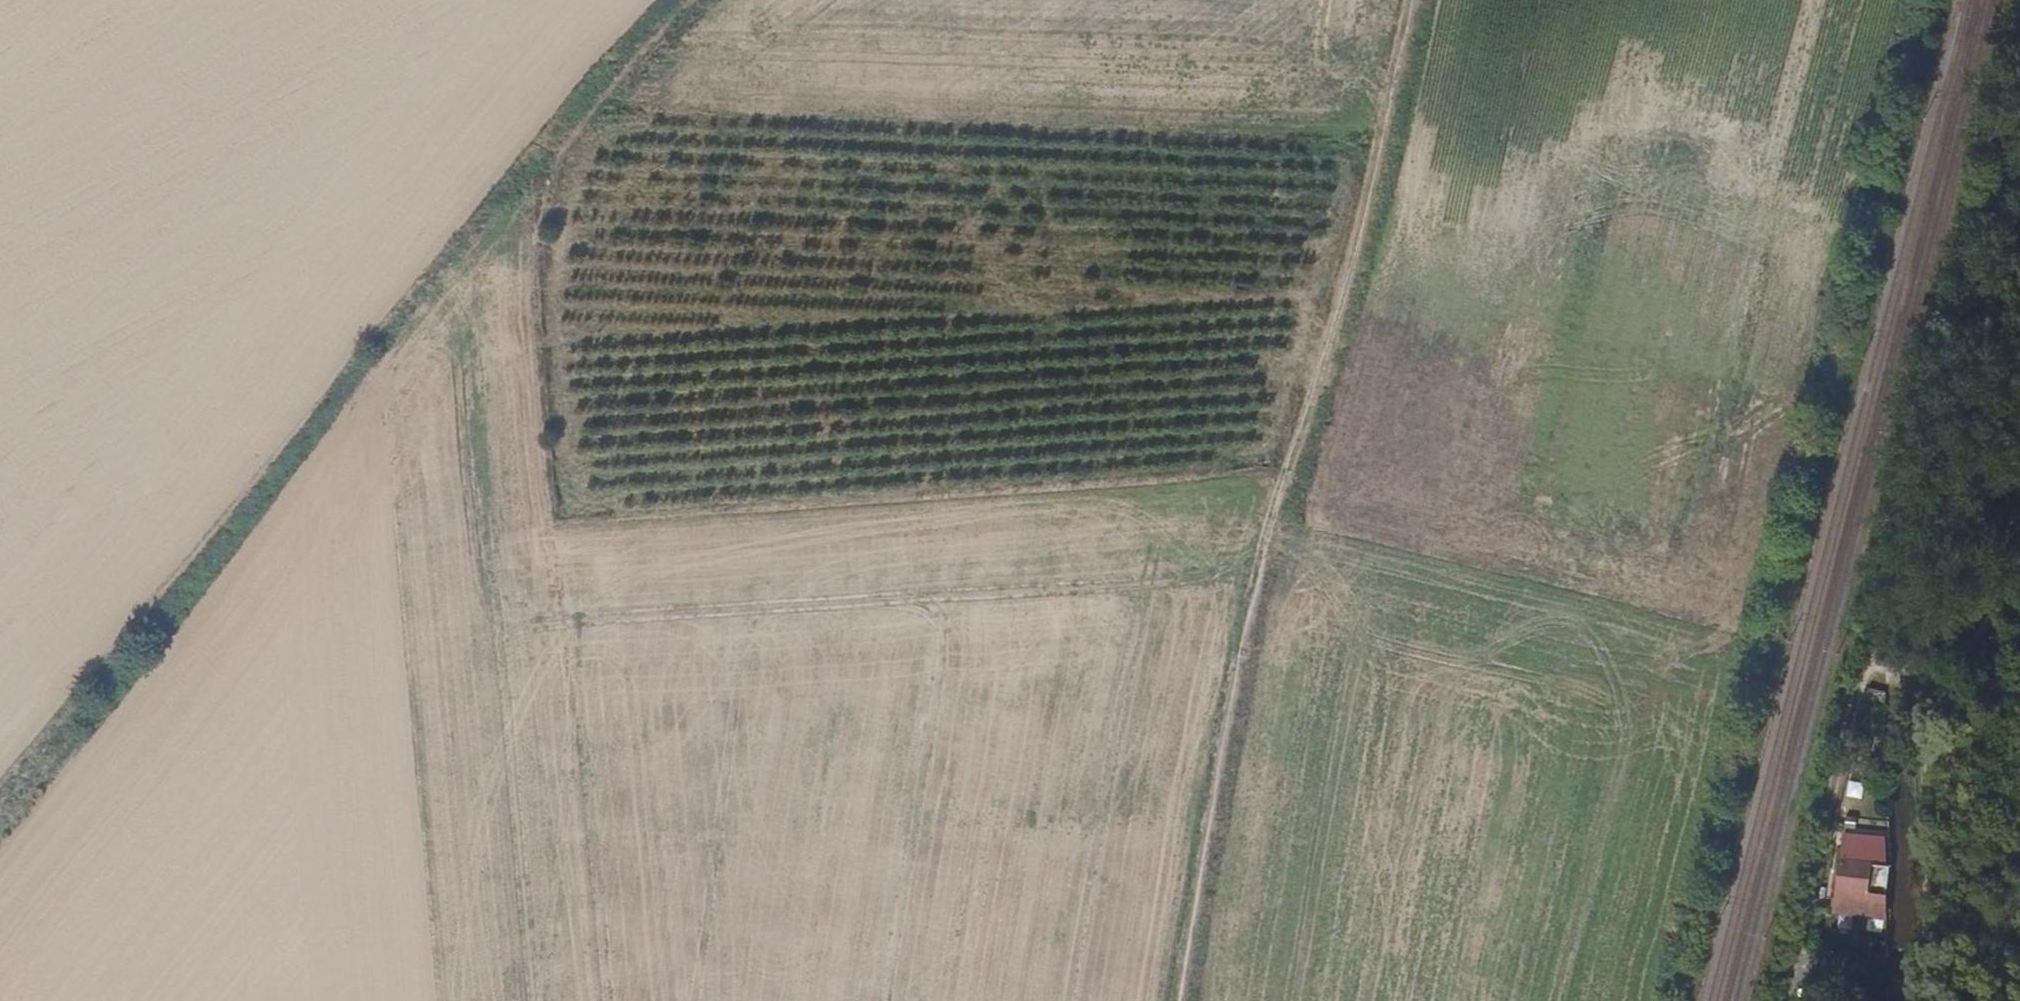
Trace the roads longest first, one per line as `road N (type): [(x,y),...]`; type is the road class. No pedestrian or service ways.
road 1 (track): [(696,0),(563,144),(547,177),(536,255),(533,316),(582,1000)]
road 2 (track): [(1183,1000),(1269,537),(1379,158),(1416,0)]
road 3 (track): [(2019,60),(1785,1000)]

